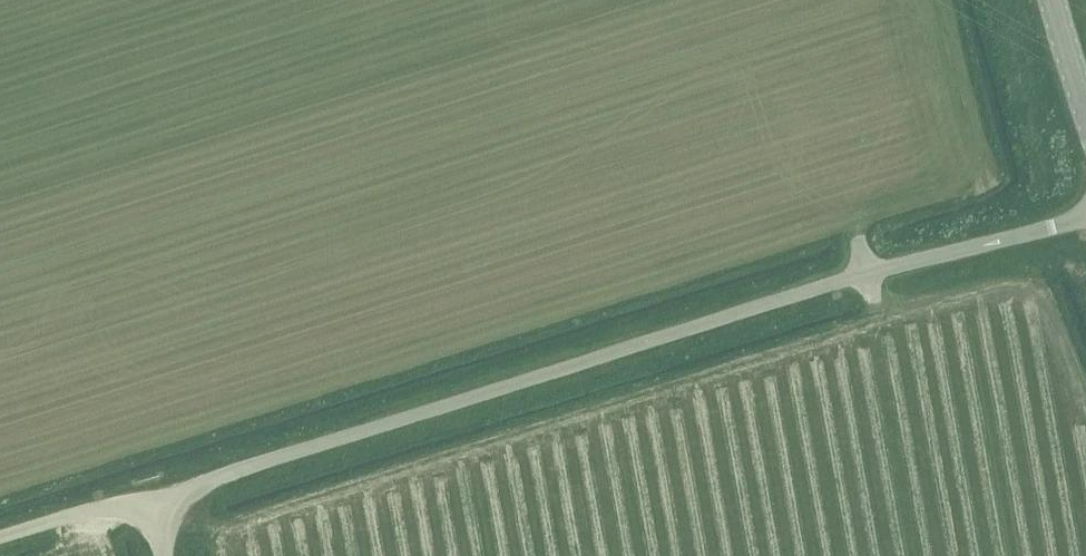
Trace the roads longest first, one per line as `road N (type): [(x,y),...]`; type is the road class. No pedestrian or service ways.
road 1 (unclassified): [(159,555),(150,505),(881,270),(1085,217)]
road 2 (track): [(0,541),(94,512),(150,505)]

